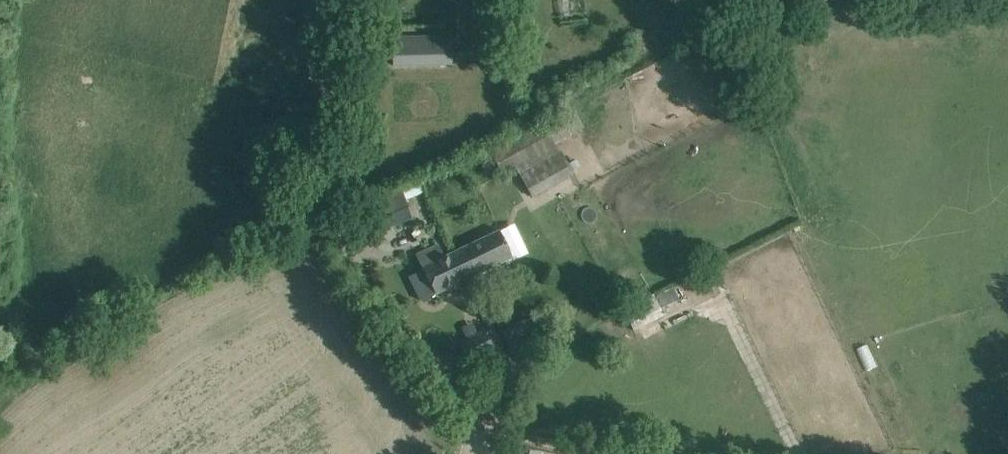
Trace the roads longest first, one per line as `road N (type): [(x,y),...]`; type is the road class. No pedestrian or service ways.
road 1 (unclassified): [(464,411),(352,265),(330,213),(320,146),(354,0)]

